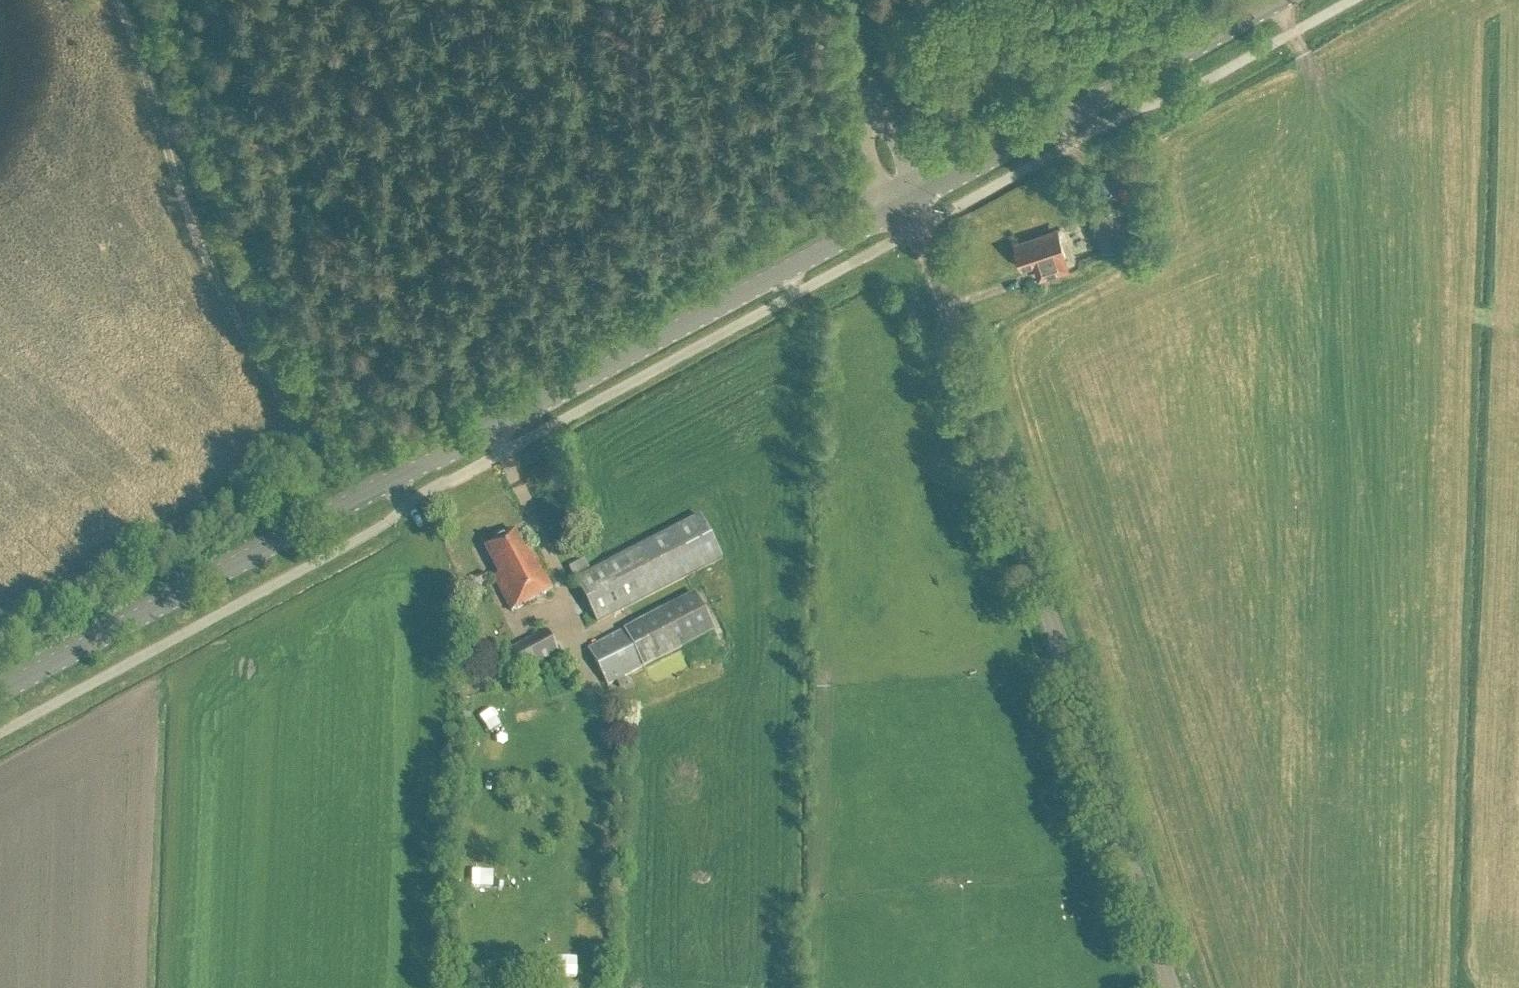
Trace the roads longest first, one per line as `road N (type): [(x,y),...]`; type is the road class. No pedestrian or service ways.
road 1 (tertiary): [(0,694),(898,208)]
road 2 (track): [(117,0),(184,207),(231,311),(279,389),(285,428),(207,505),(0,608)]
road 3 (unclassified): [(1160,987),(918,227)]
road 4 (tertiary): [(919,197),(1276,0)]
road 5 (unclassified): [(872,118),(842,0)]

